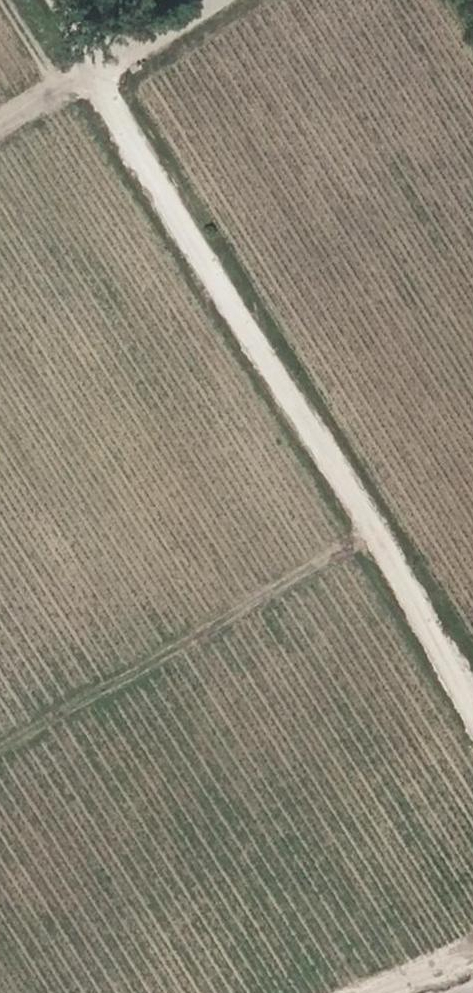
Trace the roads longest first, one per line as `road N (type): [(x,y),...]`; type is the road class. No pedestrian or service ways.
road 1 (track): [(97,77),(379,537),(472,713)]
road 2 (track): [(0,749),(379,537)]
road 3 (residential): [(56,0),(97,77),(214,0)]

